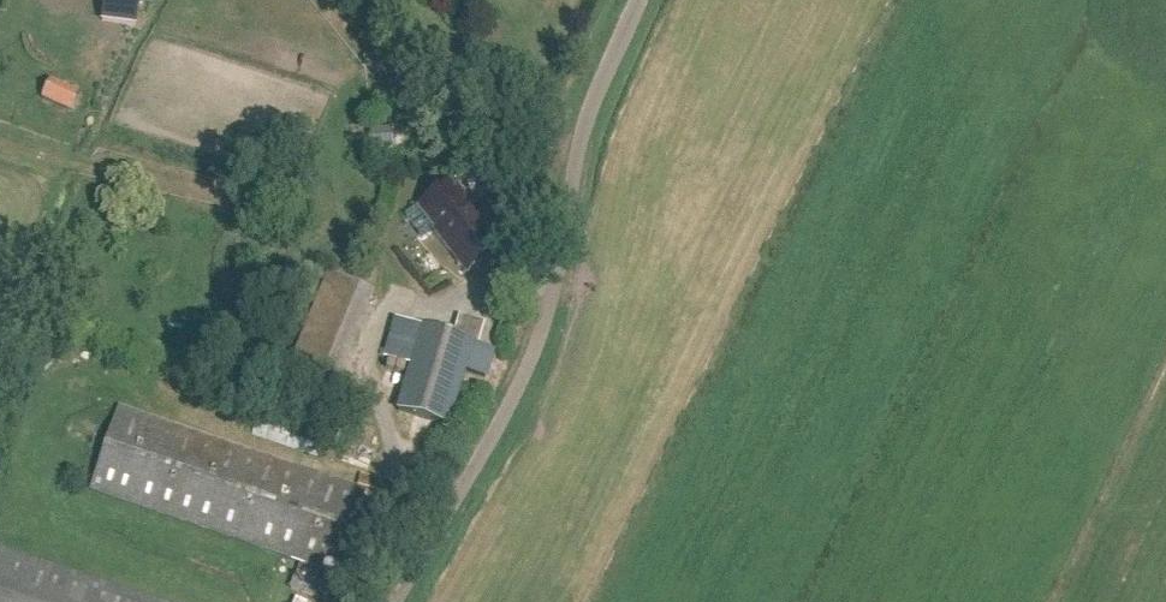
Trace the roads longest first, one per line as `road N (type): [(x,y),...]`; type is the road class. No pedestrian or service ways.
road 1 (unclassified): [(392,601),(538,342),(584,124),(640,0)]

